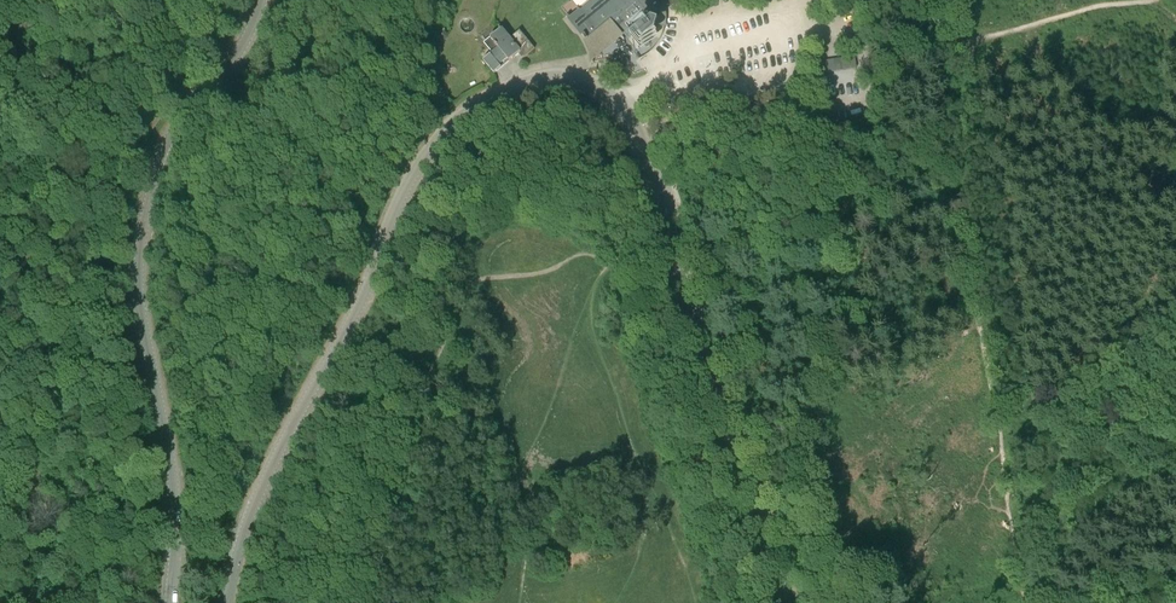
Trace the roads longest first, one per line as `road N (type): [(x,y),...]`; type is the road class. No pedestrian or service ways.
road 1 (unclassified): [(784,602),(636,130),(605,91),(561,77),(474,109),(424,159),(362,300),(257,499),(225,602)]
road 2 (unclassified): [(170,602),(174,497),(139,300),(141,245),(171,136),(237,54),(262,0)]
road 3 (track): [(13,602),(32,556),(38,426),(96,227),(124,167),(174,98),(196,104)]

